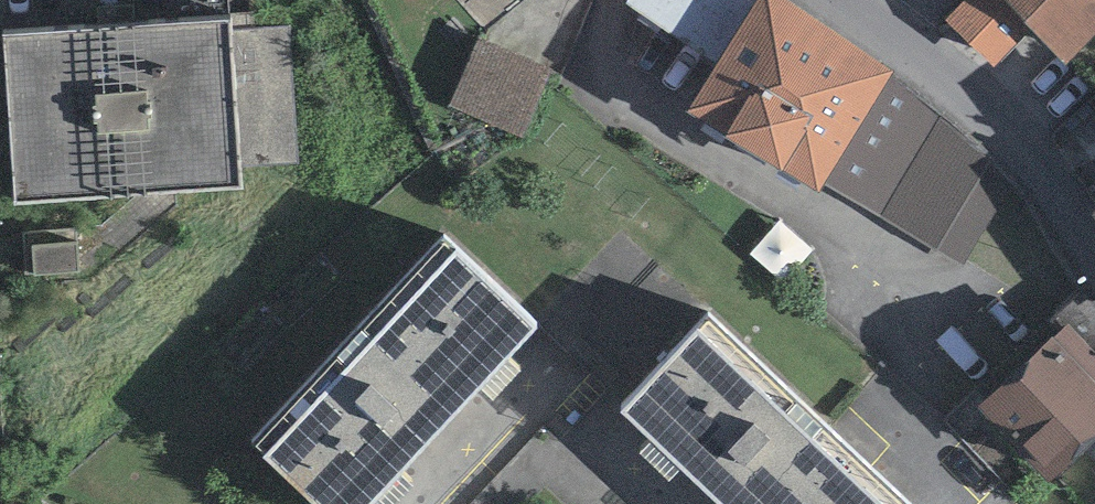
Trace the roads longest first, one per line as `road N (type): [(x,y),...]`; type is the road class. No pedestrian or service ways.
road 1 (residential): [(842,0),(962,85),(1009,130),(1094,254)]

